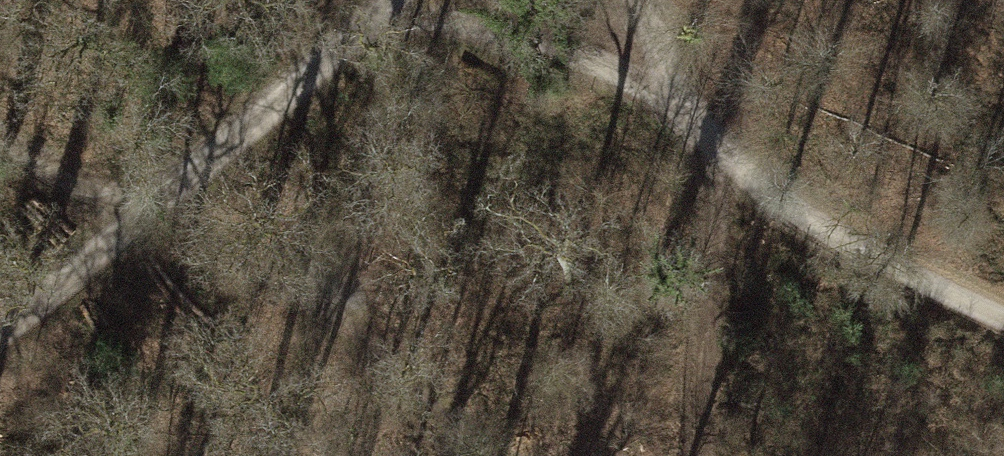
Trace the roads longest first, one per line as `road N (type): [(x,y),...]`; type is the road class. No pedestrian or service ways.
road 1 (track): [(394,0),(155,203),(0,348)]
road 2 (track): [(634,0),(716,170),(1003,311)]
road 3 (track): [(716,170),(572,64),(386,9)]

